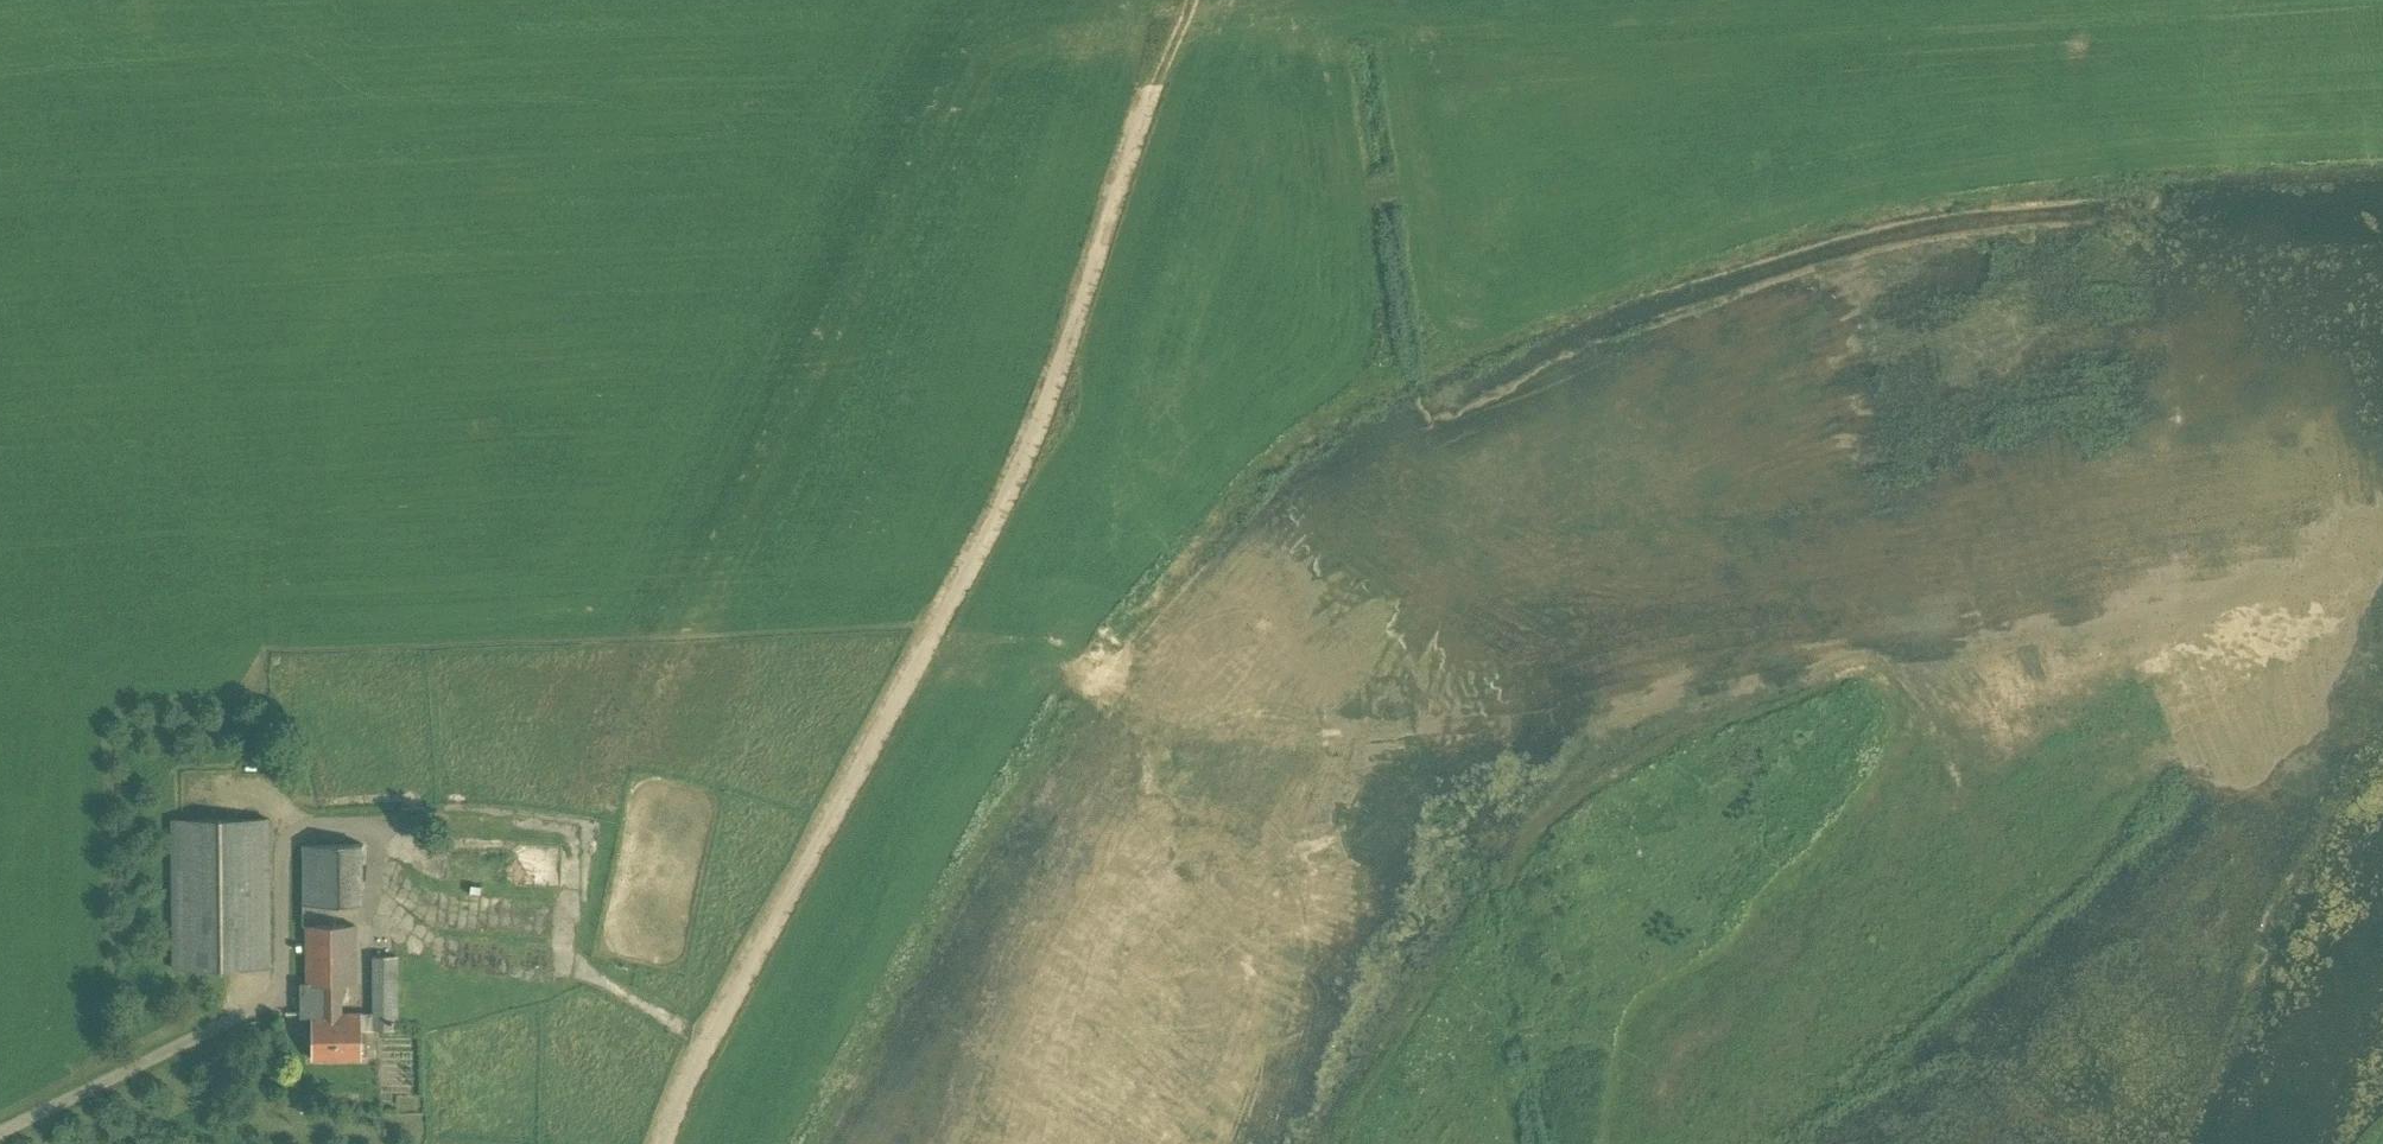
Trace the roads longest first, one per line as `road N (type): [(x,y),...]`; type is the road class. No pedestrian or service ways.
road 1 (track): [(1178,0),(1037,431),(679,1091),(660,1143)]

